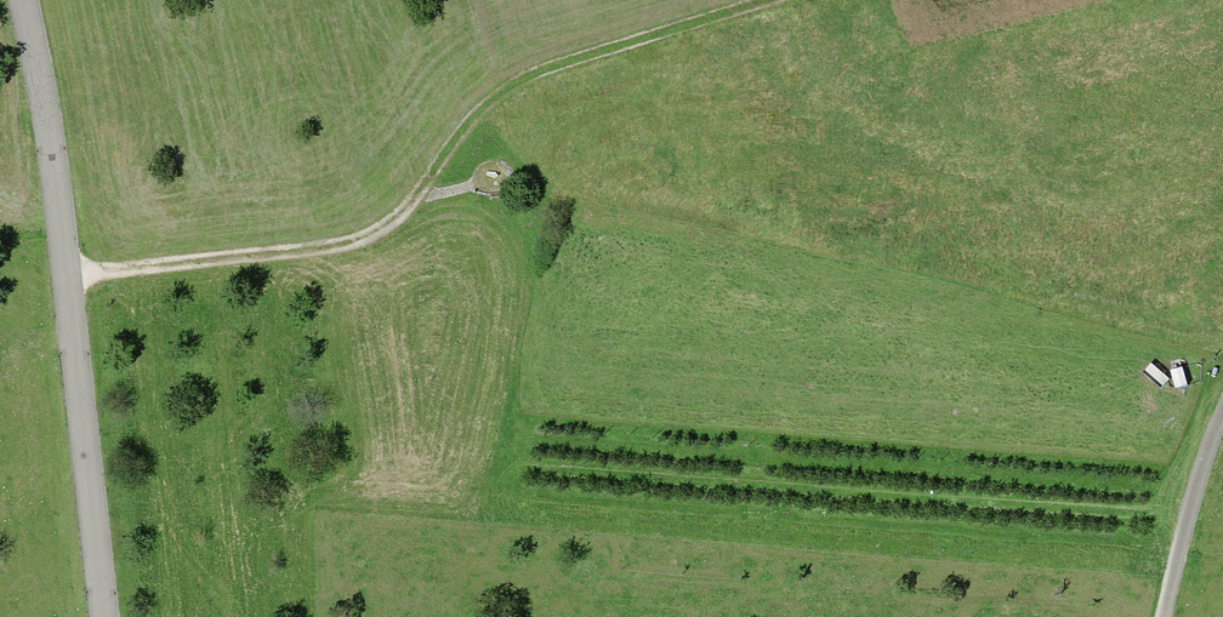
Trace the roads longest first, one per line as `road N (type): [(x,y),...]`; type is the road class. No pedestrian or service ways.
road 1 (track): [(64,278),(337,248),(381,233),(475,111),(537,71),(767,0)]
road 2 (residential): [(20,0),(38,67),(103,616)]
road 3 (track): [(1164,616),(1194,496),(1222,423)]

